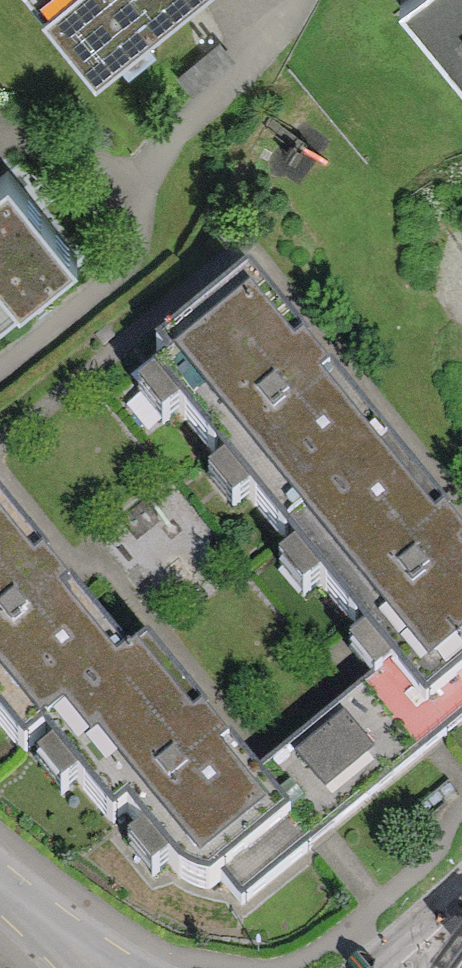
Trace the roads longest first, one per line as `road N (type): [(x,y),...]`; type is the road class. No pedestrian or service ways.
road 1 (residential): [(0,885),(97,967)]

